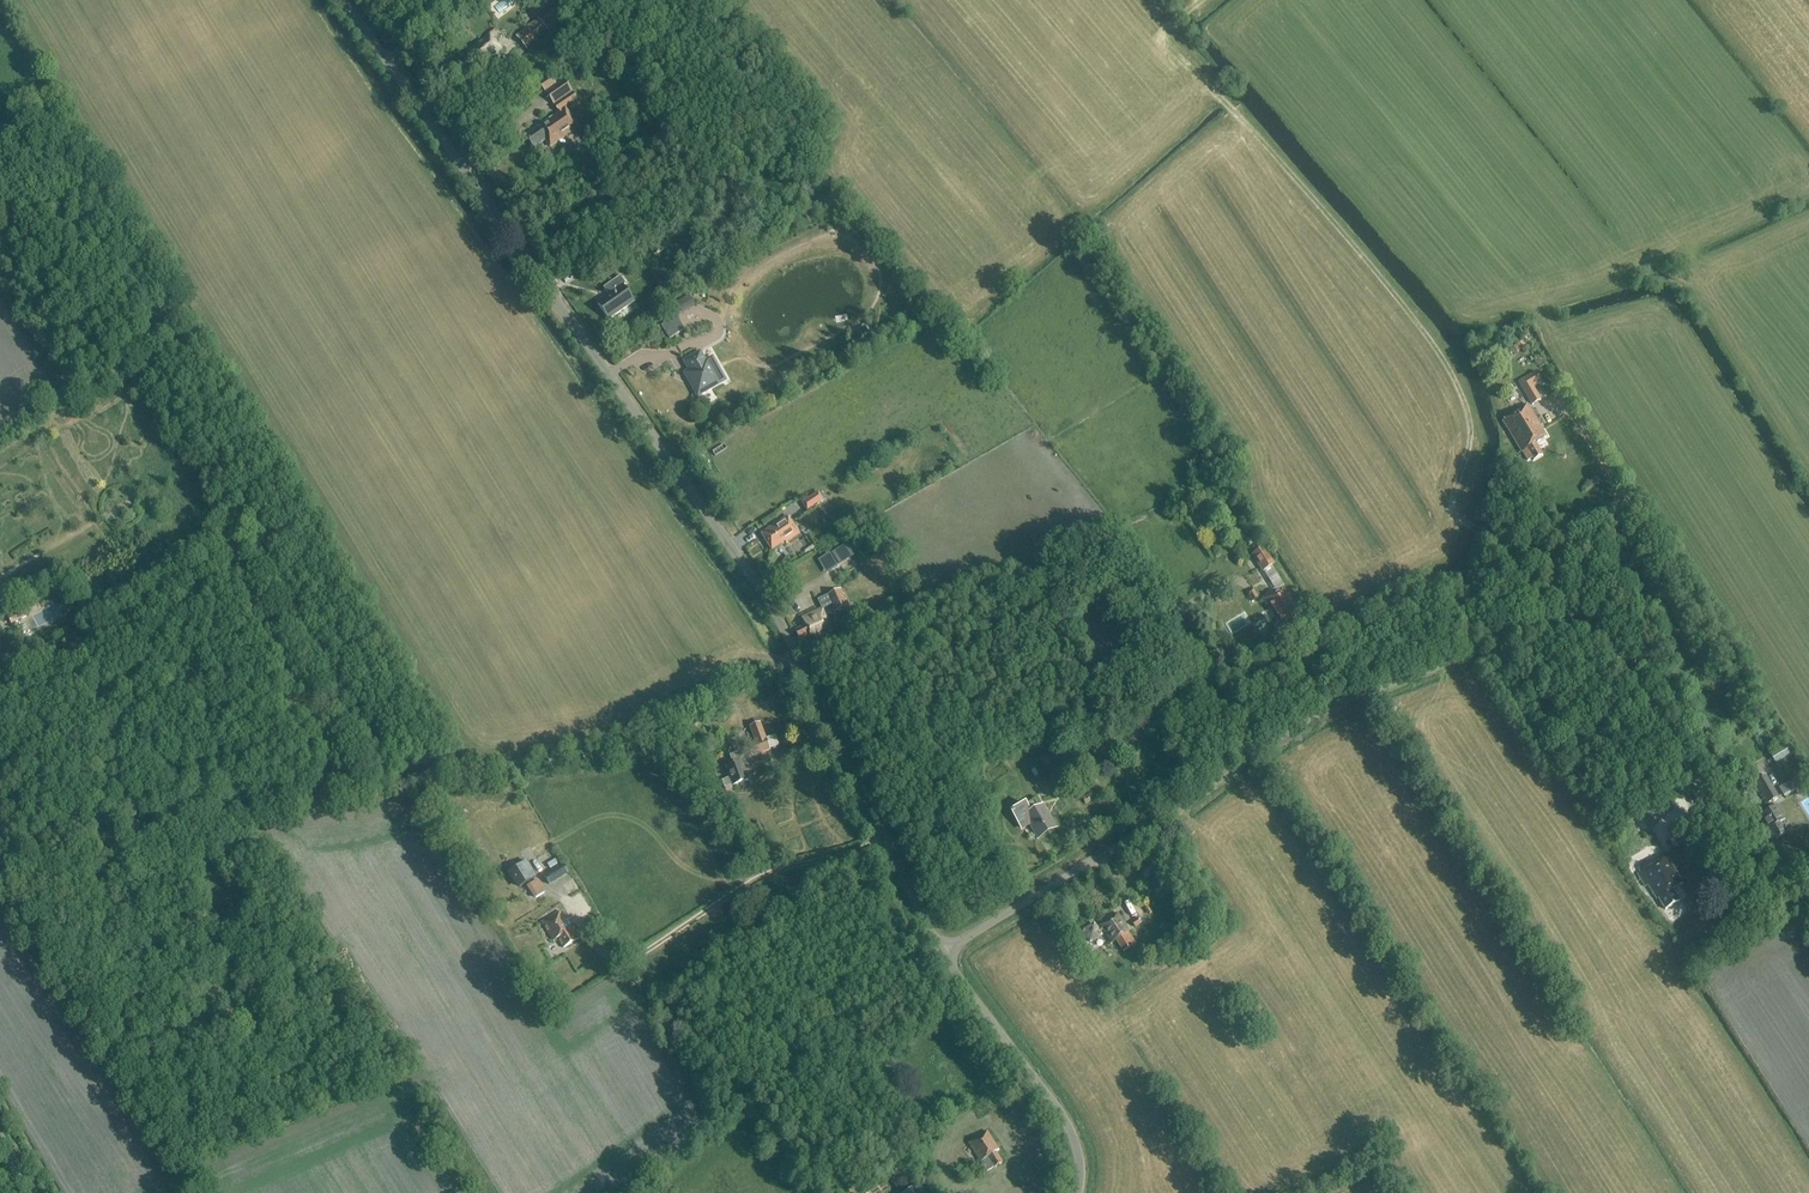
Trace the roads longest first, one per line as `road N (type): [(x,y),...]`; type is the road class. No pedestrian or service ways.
road 1 (unclassified): [(943,951),(779,629),(341,0)]
road 2 (unclassified): [(943,951),(1310,720),(1536,625),(1577,629),(1616,653),(1713,810)]
road 3 (track): [(1452,512),(1492,537),(1536,625),(1554,561),(1619,502),(1584,427),(1552,398)]
road 4 (track): [(1146,830),(1127,773),(1138,727),(1205,670),(1183,610),(1230,580),(1244,583)]
road 5 (unclassified): [(1077,1192),(1067,1122),(943,951)]

